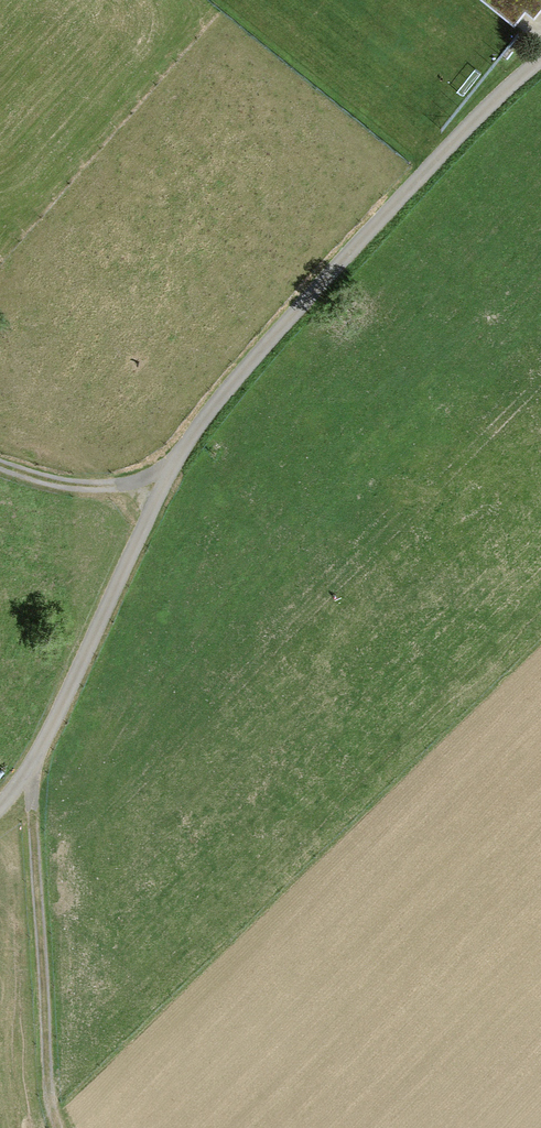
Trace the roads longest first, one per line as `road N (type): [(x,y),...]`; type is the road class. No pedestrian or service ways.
road 1 (track): [(0,806),(33,764),(172,465),(209,411),(355,245),(540,60)]
road 2 (track): [(33,764),(46,1069),(59,1127)]
road 3 (track): [(172,465),(113,487),(66,483),(0,463)]

